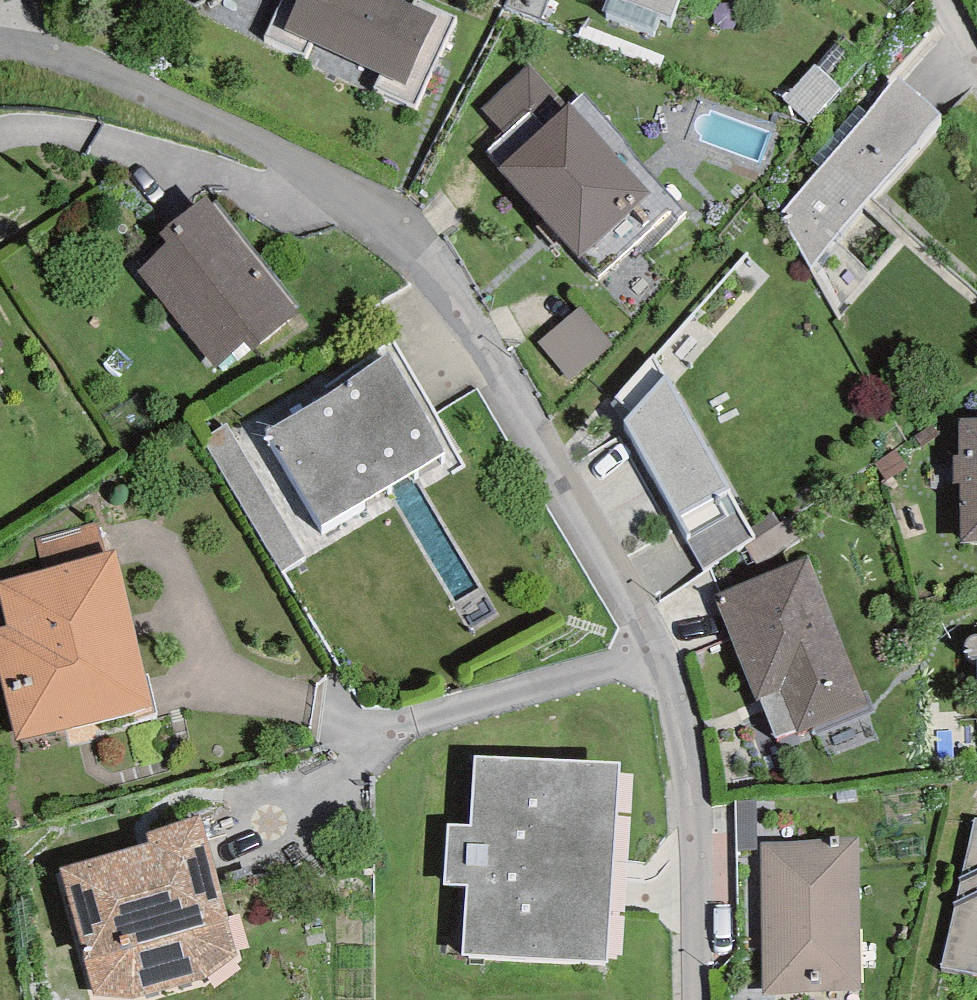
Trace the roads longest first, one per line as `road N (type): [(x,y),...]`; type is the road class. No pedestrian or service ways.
road 1 (residential): [(658,653),(423,258),(305,166),(69,56),(0,41)]
road 2 (residential): [(698,999),(699,827),(681,724),(658,653)]
road 3 (residential): [(658,653),(355,737)]

